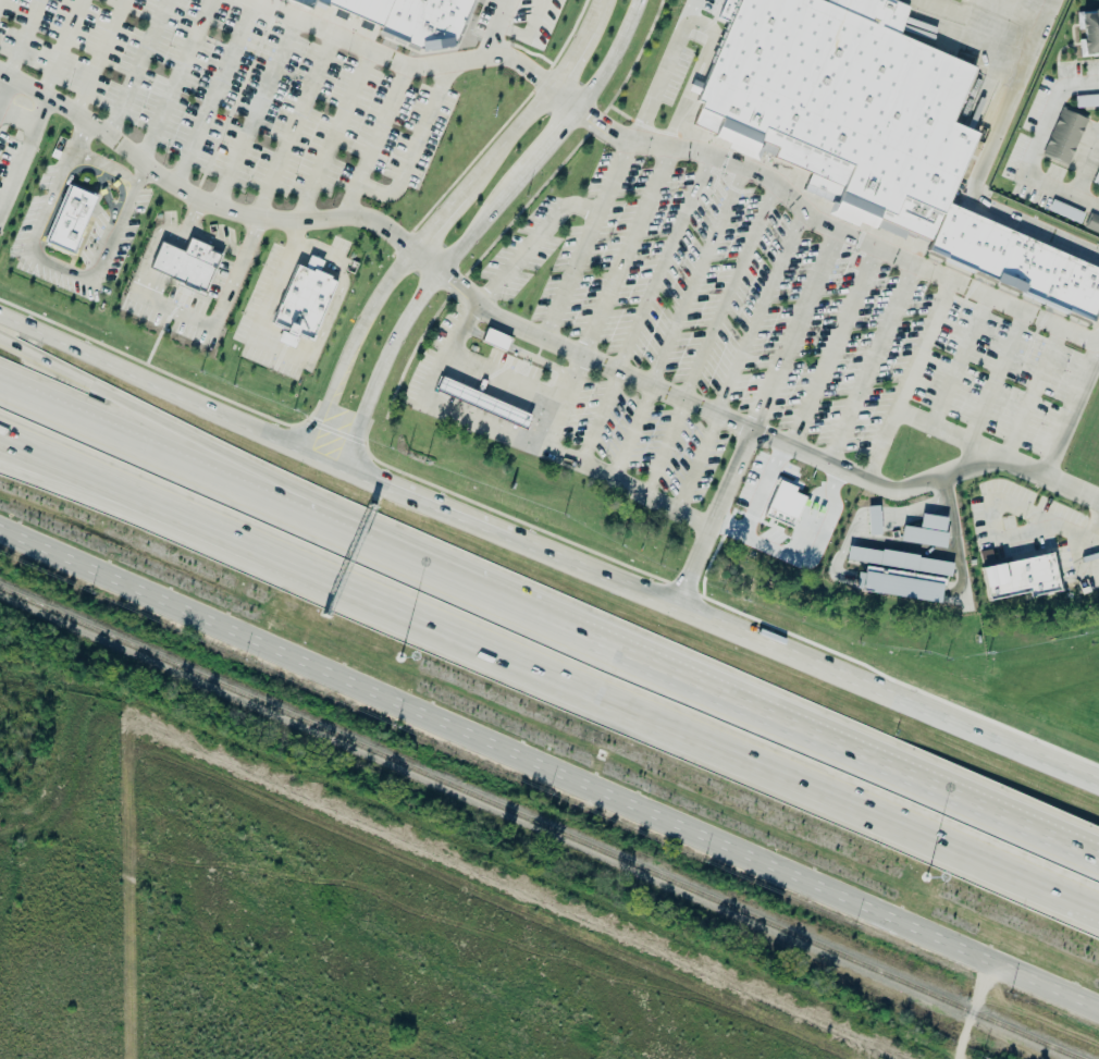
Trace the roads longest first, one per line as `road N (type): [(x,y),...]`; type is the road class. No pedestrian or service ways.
road 1 (secondary): [(0,522),(1098,1005)]
road 2 (motorway): [(0,428),(1098,906)]
road 3 (motorway): [(612,647),(535,595),(322,500),(0,338)]
road 4 (motorway): [(612,647),(0,383)]
road 5 (secondary): [(1098,786),(509,539)]
road 6 (tertiary): [(601,0),(554,87),(374,309),(305,455)]
road 7 (motorway): [(1098,854),(612,647)]
road 8 (secondary): [(346,471),(0,325)]
road 9 (tertiary): [(346,471),(383,366),(417,308),(529,172)]
road 10 (secondary): [(509,539),(346,471)]
road 11 (motorway): [(0,457),(127,483)]

